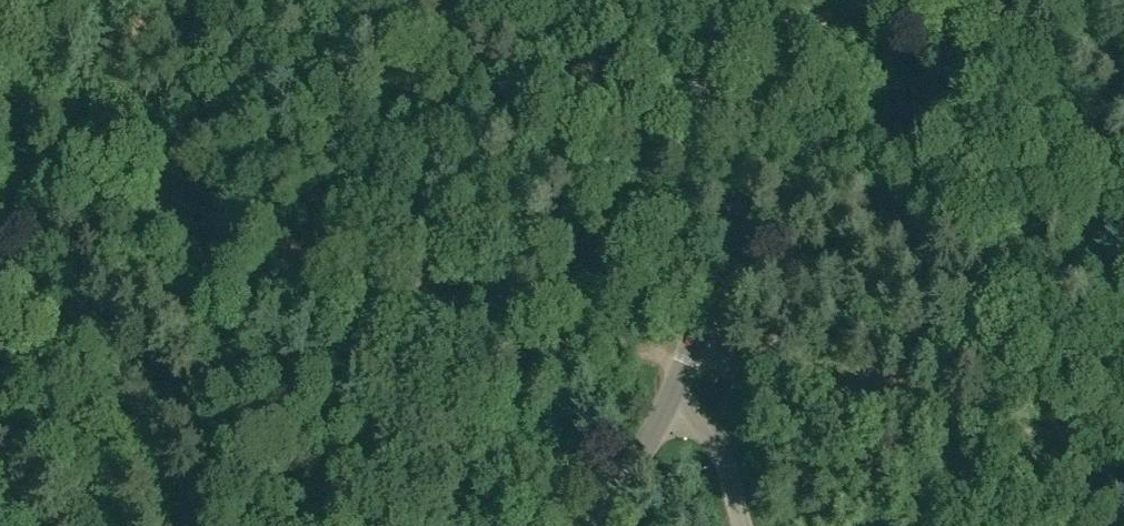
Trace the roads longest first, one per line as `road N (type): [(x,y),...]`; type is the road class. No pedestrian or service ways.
road 1 (tertiary): [(662,416),(710,298),(780,0)]
road 2 (unclassified): [(743,525),(720,443),(662,416)]
road 3 (tertiary): [(594,525),(662,416)]

